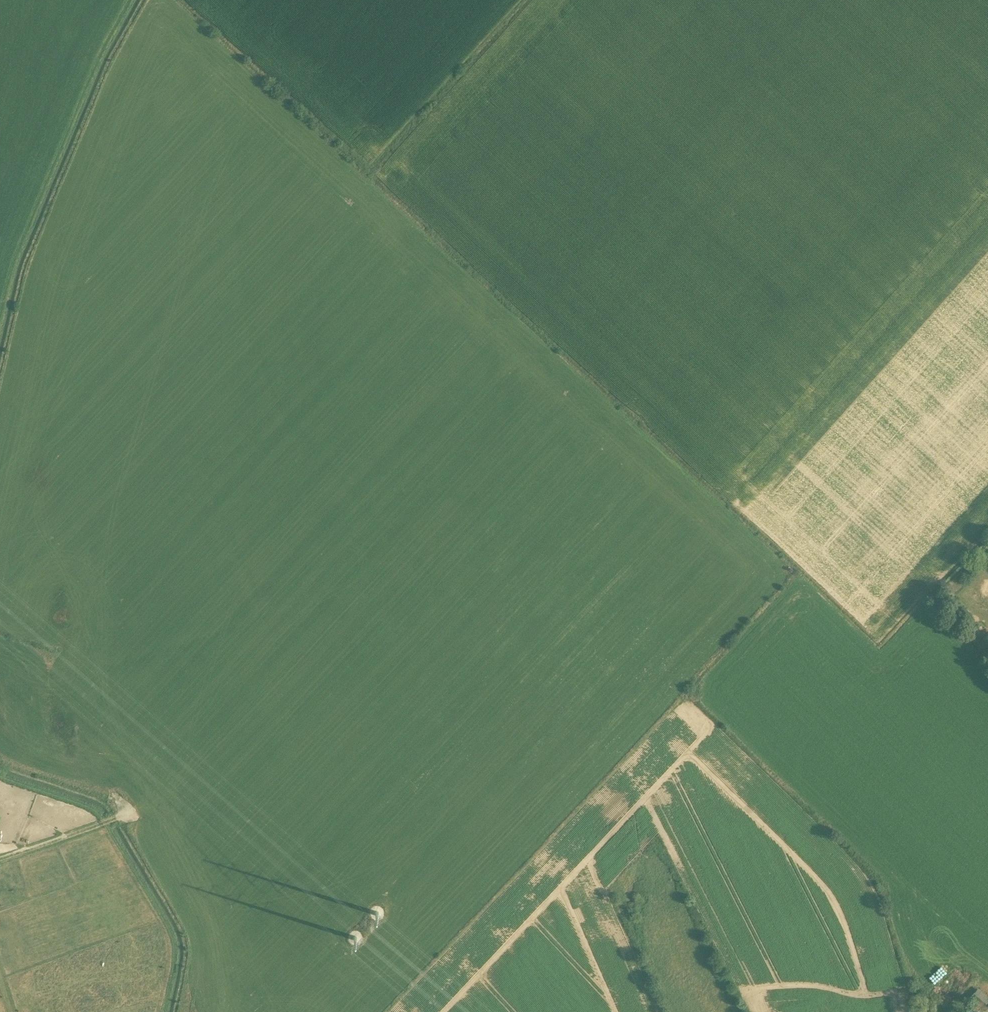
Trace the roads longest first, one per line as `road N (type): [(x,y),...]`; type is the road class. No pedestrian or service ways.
road 1 (track): [(127,813),(0,859)]

